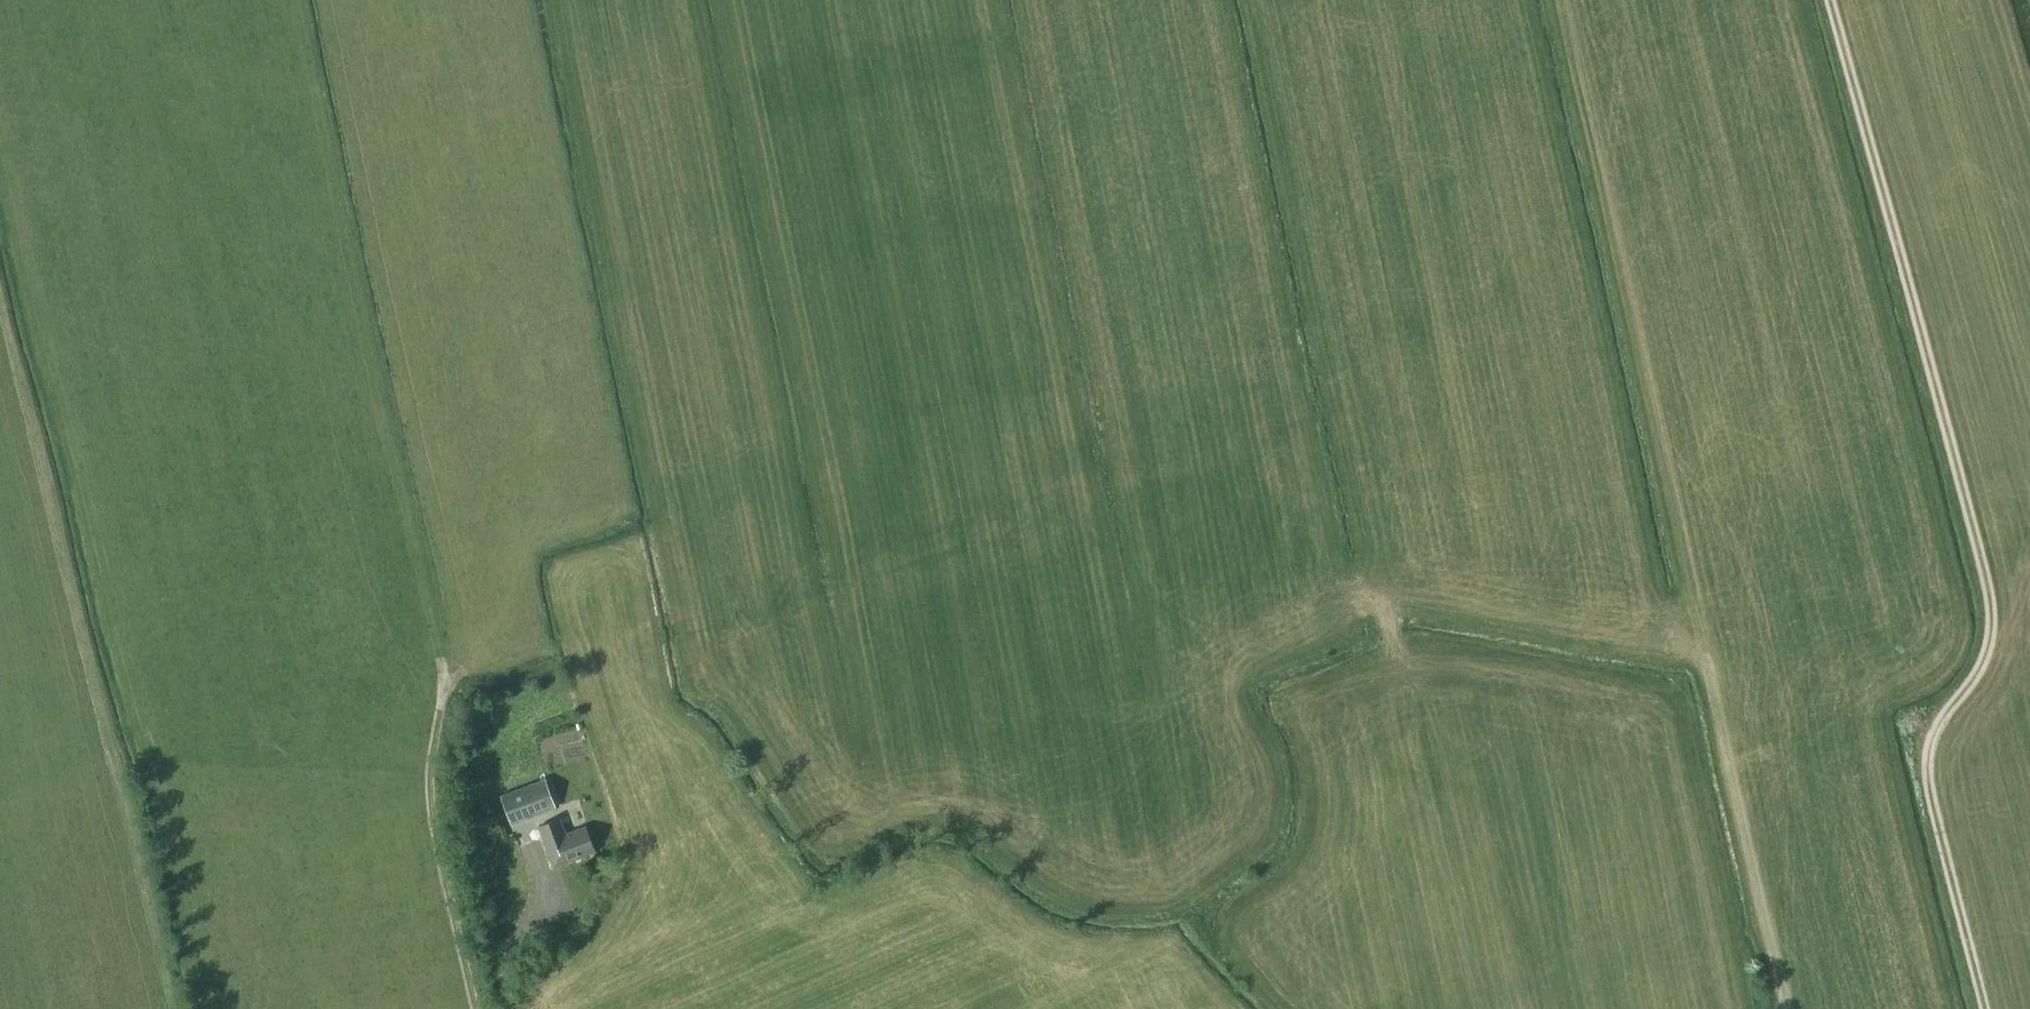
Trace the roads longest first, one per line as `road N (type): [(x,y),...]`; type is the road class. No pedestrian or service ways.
road 1 (track): [(1828,0),(1990,601),(1970,679),(1929,732),(1920,761),(1981,1008)]
road 2 (track): [(476,1008),(432,813),(448,677)]

